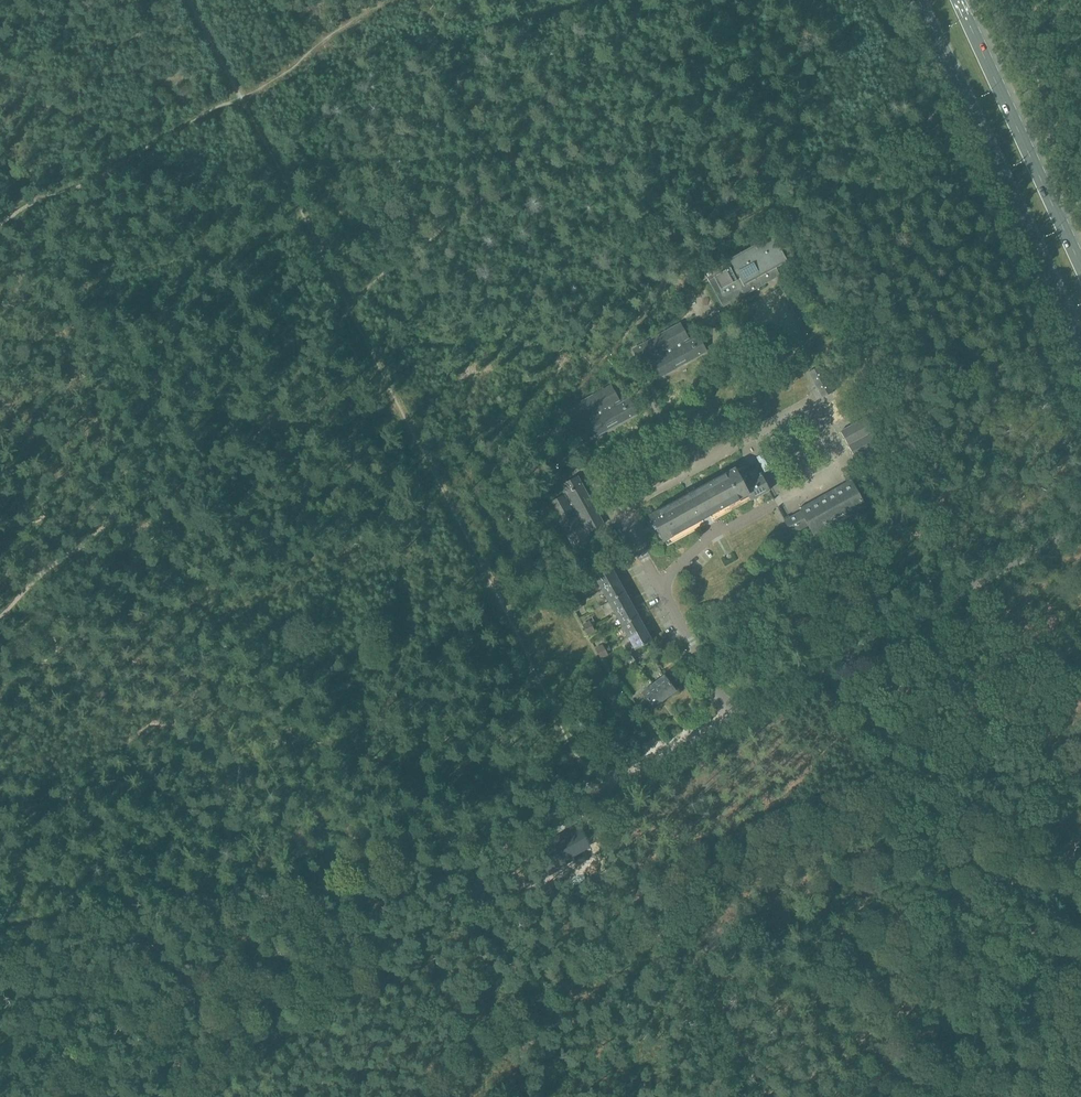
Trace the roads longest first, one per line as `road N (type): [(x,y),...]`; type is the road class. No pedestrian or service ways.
road 1 (track): [(609,782),(575,756),(189,0)]
road 2 (track): [(0,923),(202,878),(274,871),(379,881),(429,876),(609,782)]
road 3 (track): [(163,494),(212,613),(299,756),(317,806),(311,873)]
road 4 (unclassified): [(730,716),(1080,525)]
road 5 (primary): [(914,0),(1080,350)]
road 6 (track): [(163,494),(18,201)]
road 7 (primary): [(1080,269),(958,0)]
road 8 (track): [(241,97),(94,177),(18,201),(0,223)]
road 9 (track): [(68,552),(109,555),(207,599)]
road 10 (track): [(609,782),(730,716)]
road 11 (track): [(429,876),(317,806)]

